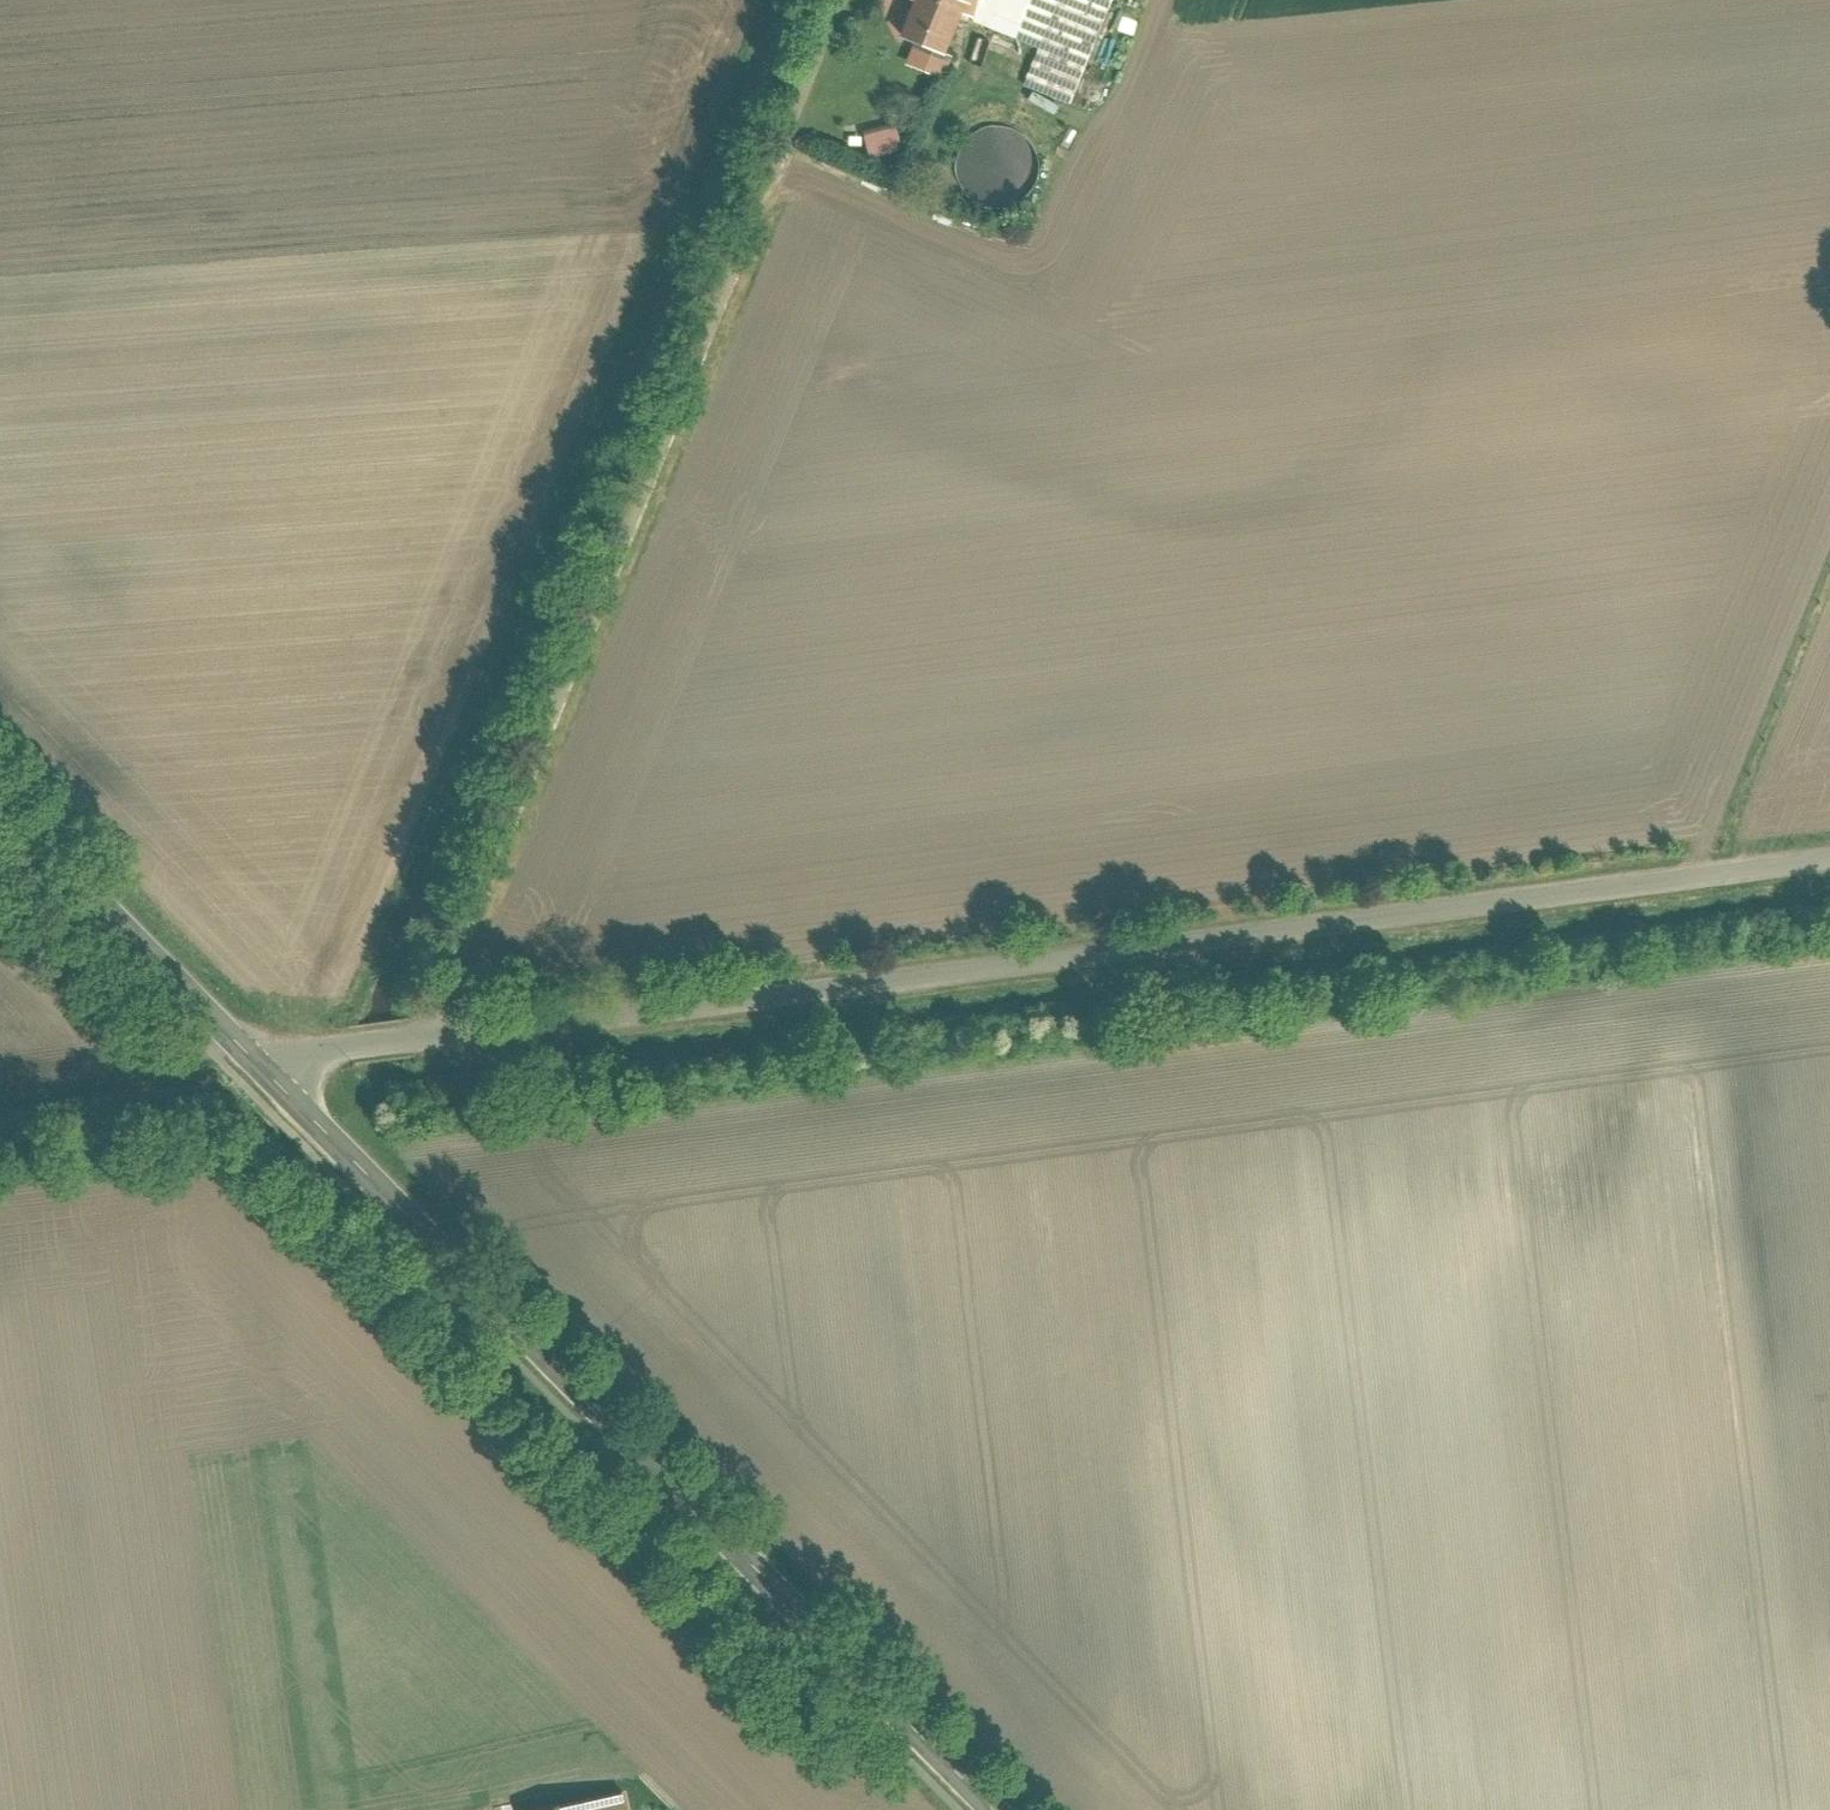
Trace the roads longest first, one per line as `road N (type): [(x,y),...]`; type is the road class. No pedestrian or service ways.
road 1 (unclassified): [(1829,864),(272,1069)]
road 2 (tertiary): [(272,1069),(999,1809)]
road 3 (tertiary): [(0,794),(272,1069)]

